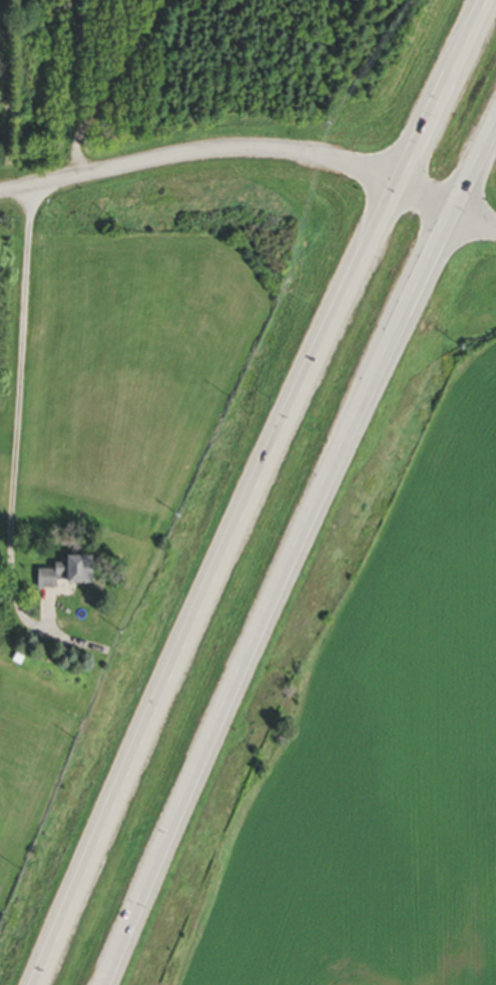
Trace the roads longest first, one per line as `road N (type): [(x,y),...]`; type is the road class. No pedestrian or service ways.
road 1 (trunk): [(483,0),(300,373),(31,984)]
road 2 (trunk): [(104,984),(288,559),(495,119)]
road 3 (residential): [(397,181),(297,151),(234,147),(0,191)]

